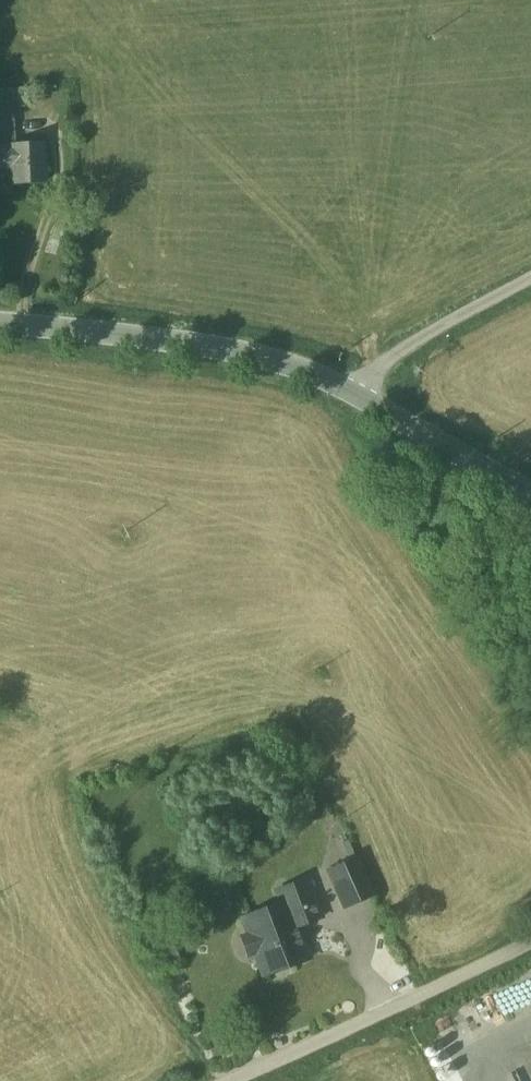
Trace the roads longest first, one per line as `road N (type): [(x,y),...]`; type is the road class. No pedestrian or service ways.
road 1 (tertiary): [(363,399),(223,345),(0,323)]
road 2 (unclassified): [(530,285),(363,399)]
road 3 (tertiary): [(530,493),(363,399)]

